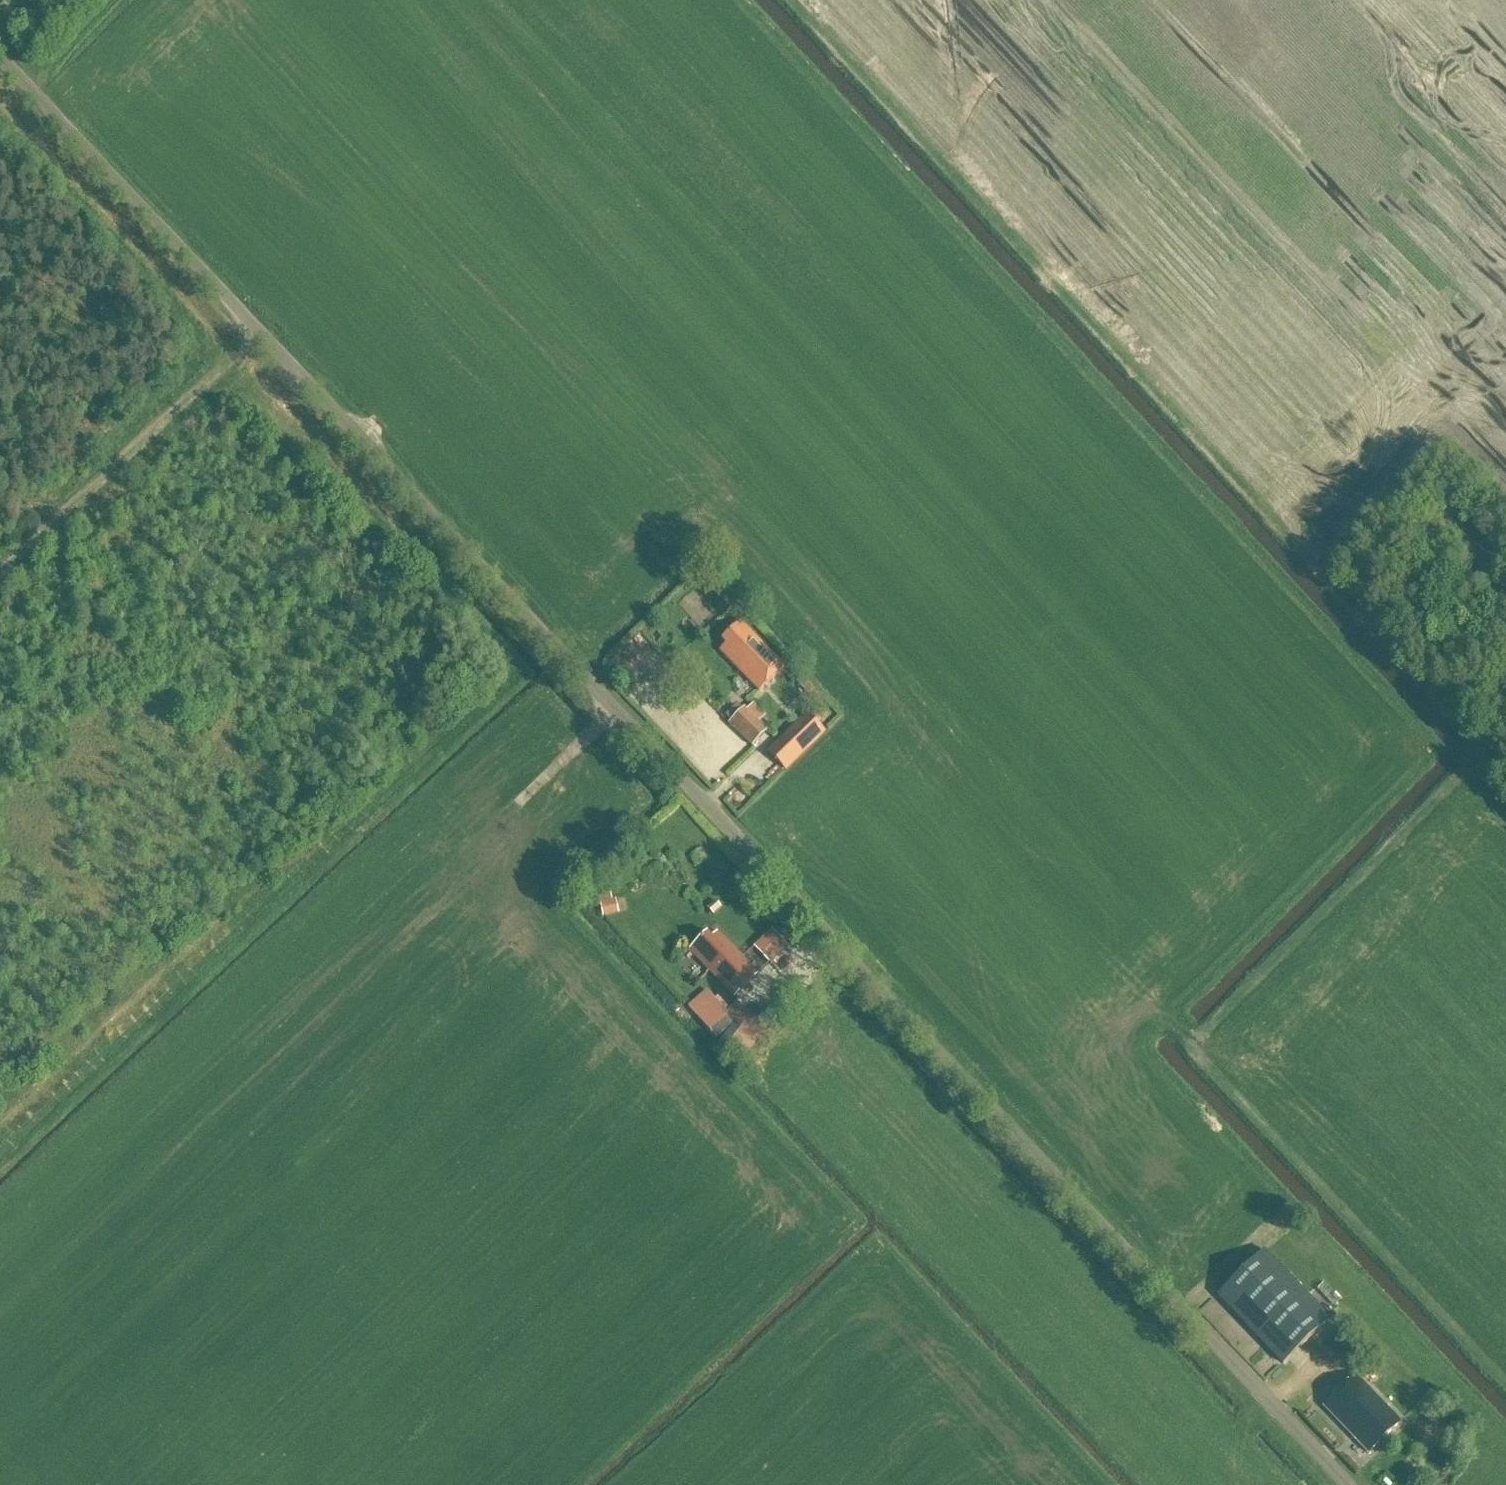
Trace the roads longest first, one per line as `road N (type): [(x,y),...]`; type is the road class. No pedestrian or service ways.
road 1 (unclassified): [(1345,1484),(0,59)]
road 2 (track): [(0,581),(258,332)]
road 3 (track): [(23,83),(116,0)]

